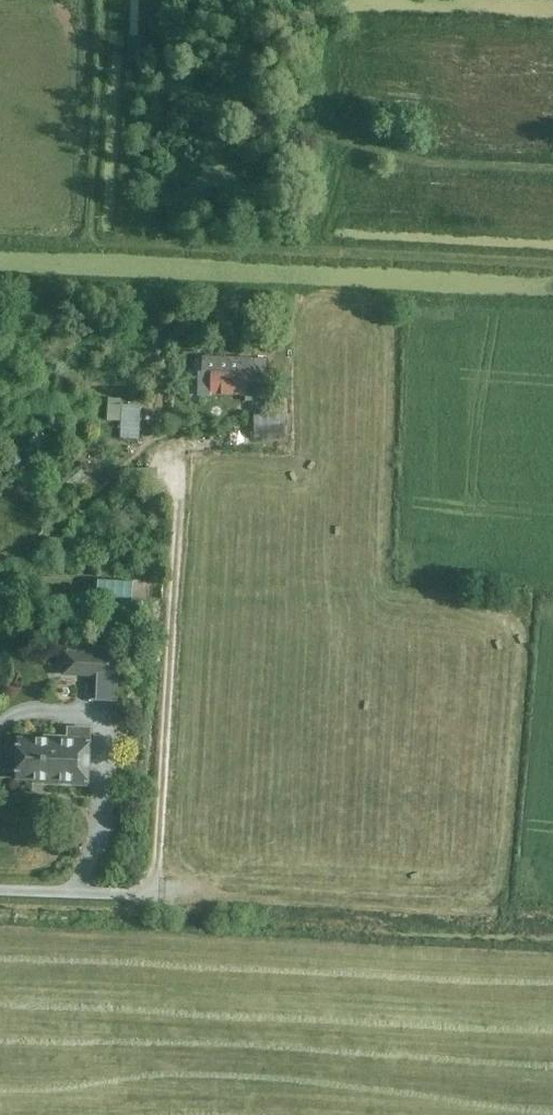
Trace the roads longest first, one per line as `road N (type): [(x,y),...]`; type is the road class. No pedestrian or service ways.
road 1 (track): [(0,895),(552,926)]
road 2 (track): [(153,900),(182,461)]

